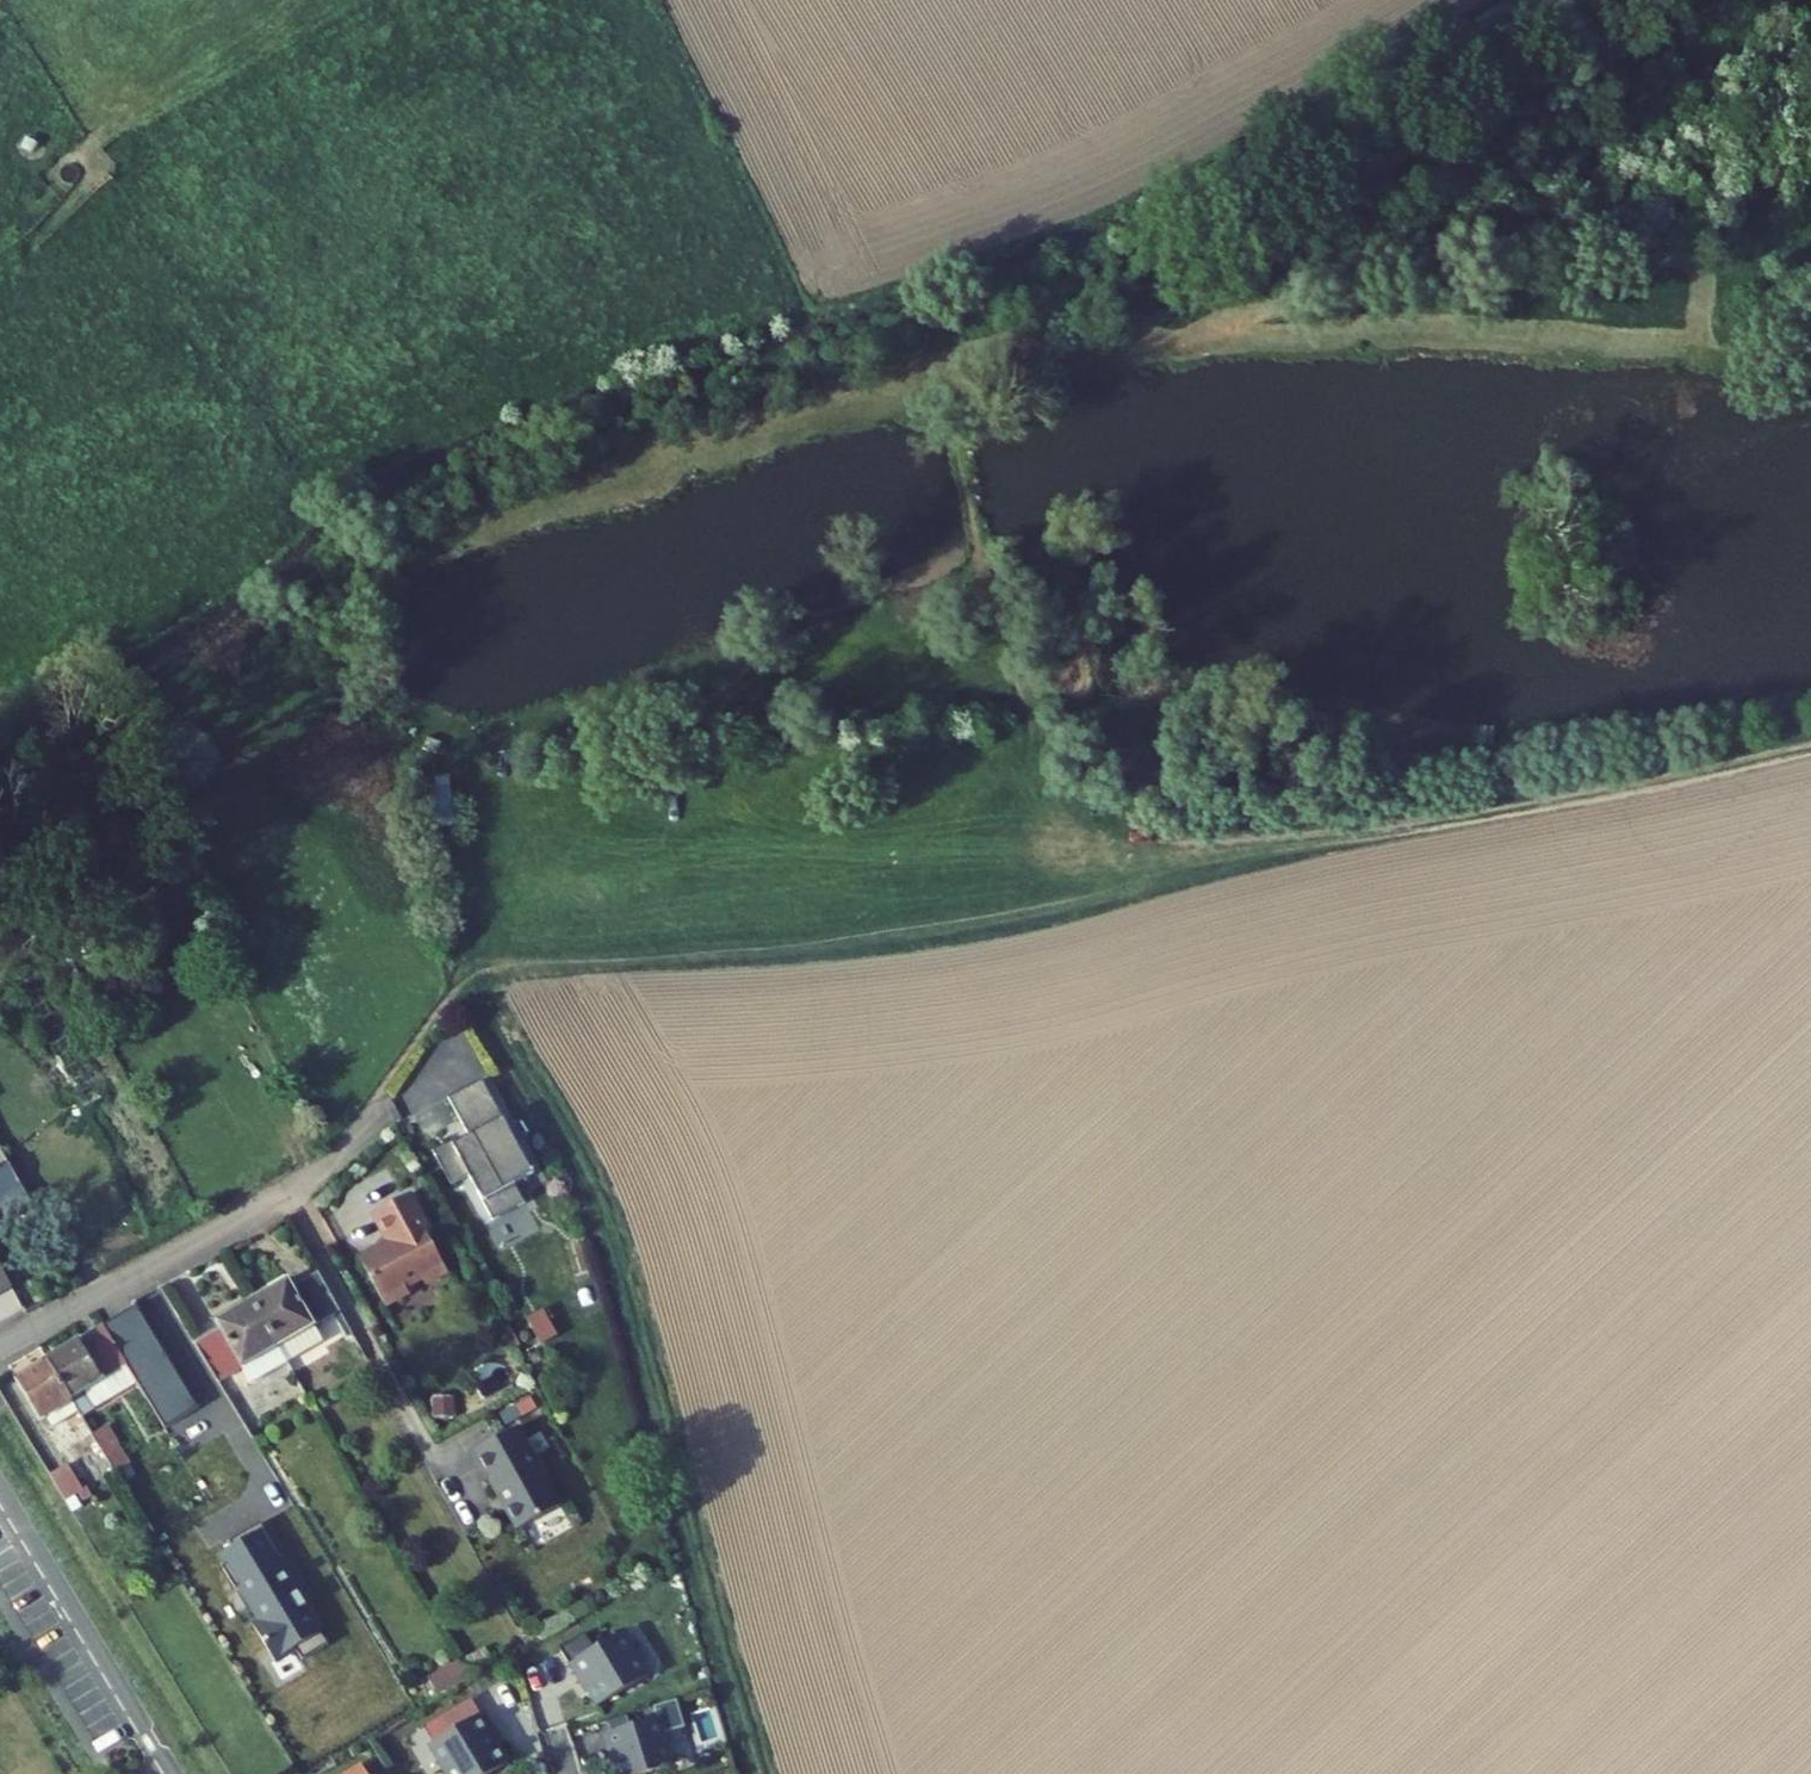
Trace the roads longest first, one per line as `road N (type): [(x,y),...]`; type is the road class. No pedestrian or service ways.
road 1 (track): [(1375,837),(1810,746)]
road 2 (residential): [(0,1349),(281,1197),(374,1123)]
road 3 (residential): [(169,1773),(0,1492)]

